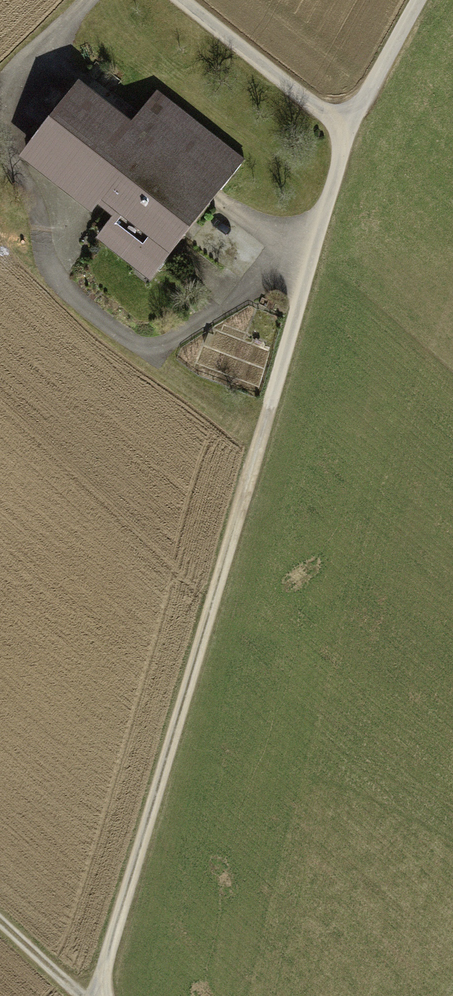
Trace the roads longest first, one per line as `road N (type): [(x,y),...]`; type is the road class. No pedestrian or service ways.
road 1 (track): [(348,132),(100,995)]
road 2 (track): [(421,0),(348,132),(183,0)]

